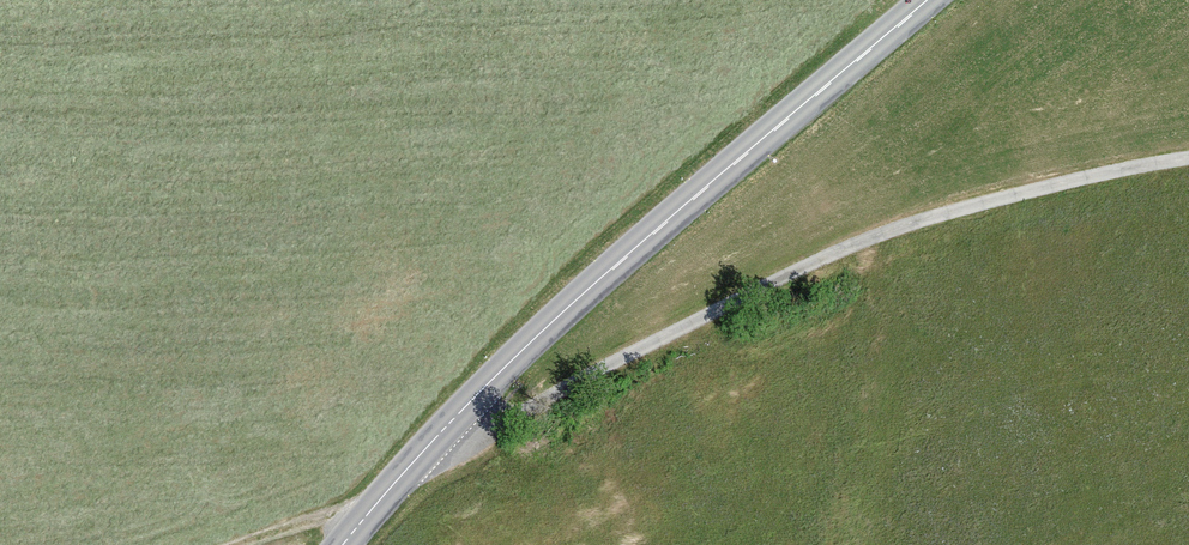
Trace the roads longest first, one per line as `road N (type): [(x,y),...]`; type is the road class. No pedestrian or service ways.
road 1 (track): [(415,459),(847,246),(1004,197),(1188,157)]
road 2 (secondary): [(929,0),(578,298),(415,459),(346,544)]
road 3 (track): [(234,544),(384,498)]

